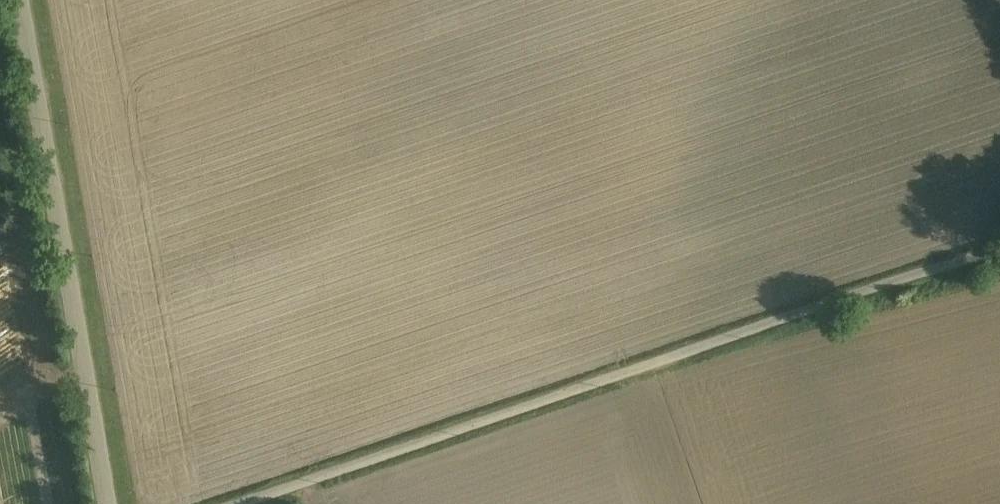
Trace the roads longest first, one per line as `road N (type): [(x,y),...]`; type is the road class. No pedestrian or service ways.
road 1 (unclassified): [(999,250),(247,503)]
road 2 (unclassified): [(20,0),(108,503)]

